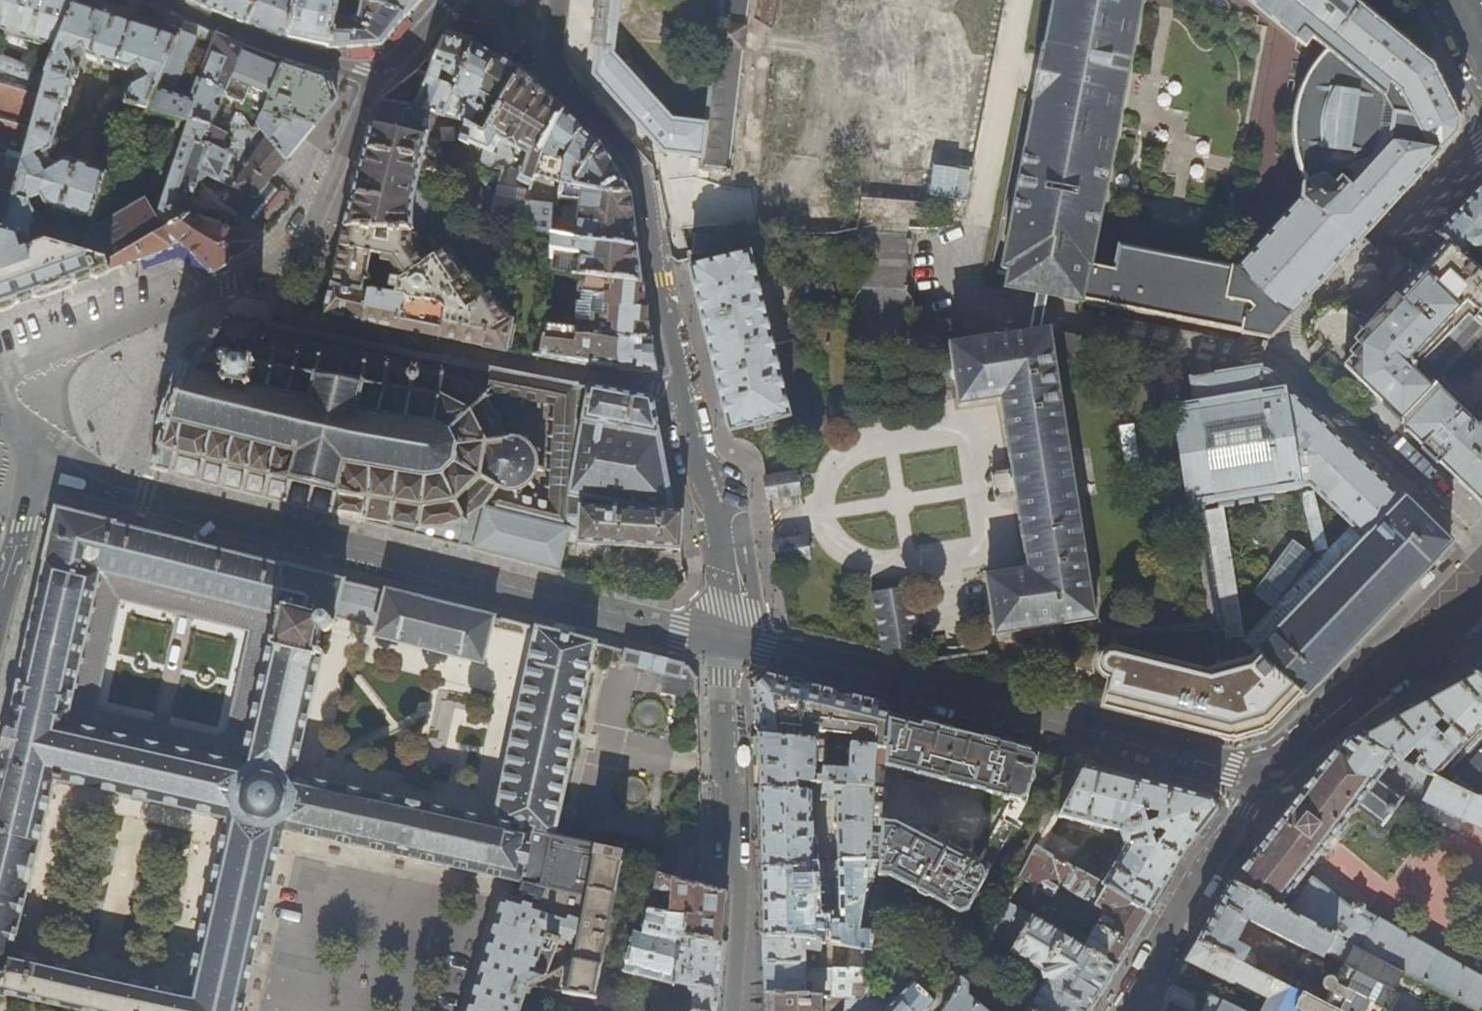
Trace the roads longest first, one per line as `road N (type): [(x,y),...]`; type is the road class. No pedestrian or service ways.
road 1 (residential): [(560,0),(557,72),(644,182),(718,530),(726,640)]
road 2 (tertiary): [(145,496),(726,640)]
road 3 (tertiary): [(726,640),(1230,769),(1263,769)]
road 4 (residential): [(726,640),(740,883),(735,1010)]
road 5 (residential): [(270,267),(0,375)]
road 6 (tertiary): [(1263,769),(1440,632),(1481,588)]
road 7 (residential): [(1128,1010),(1263,769)]
road 8 (residential): [(377,77),(279,49),(163,0)]
road 9 (residential): [(377,77),(310,229),(270,267)]
road 10 (residential): [(0,602),(46,443)]

